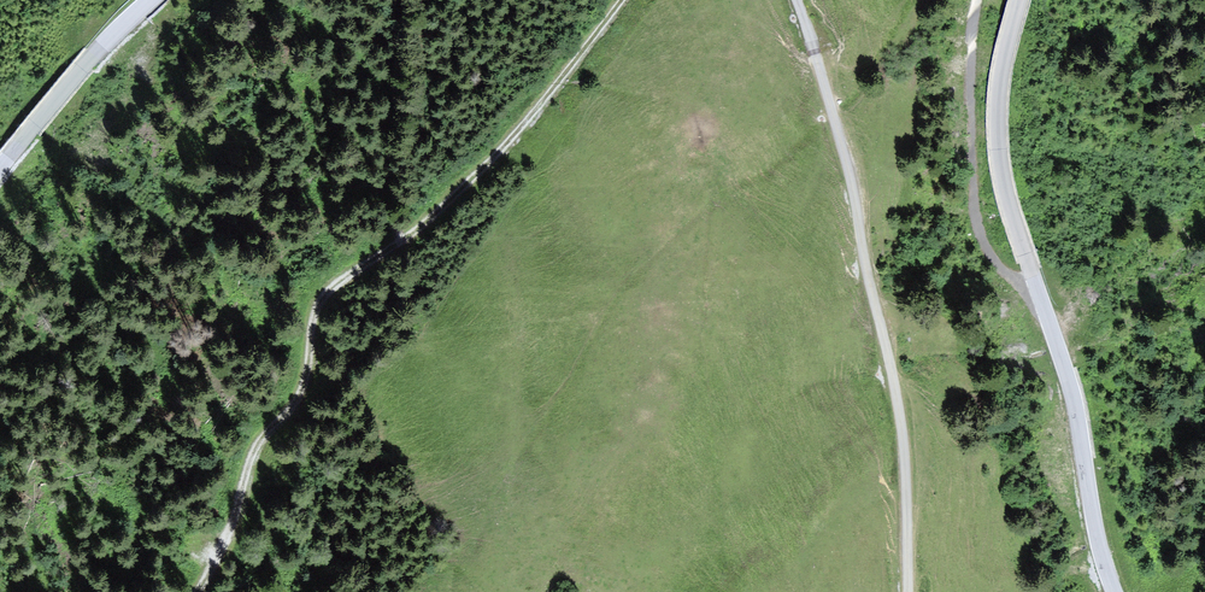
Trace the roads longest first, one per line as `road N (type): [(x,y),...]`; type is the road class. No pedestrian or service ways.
road 1 (track): [(623,0),(492,163),(334,285),(244,457),(212,564),(194,591)]
road 2 (unclassified): [(1113,591),(1064,373),(997,166),(995,100),(1017,0)]
road 3 (unclassified): [(905,591),(897,404),(851,183),(796,0)]
road 4 (unclassified): [(155,0),(68,90),(0,179)]

